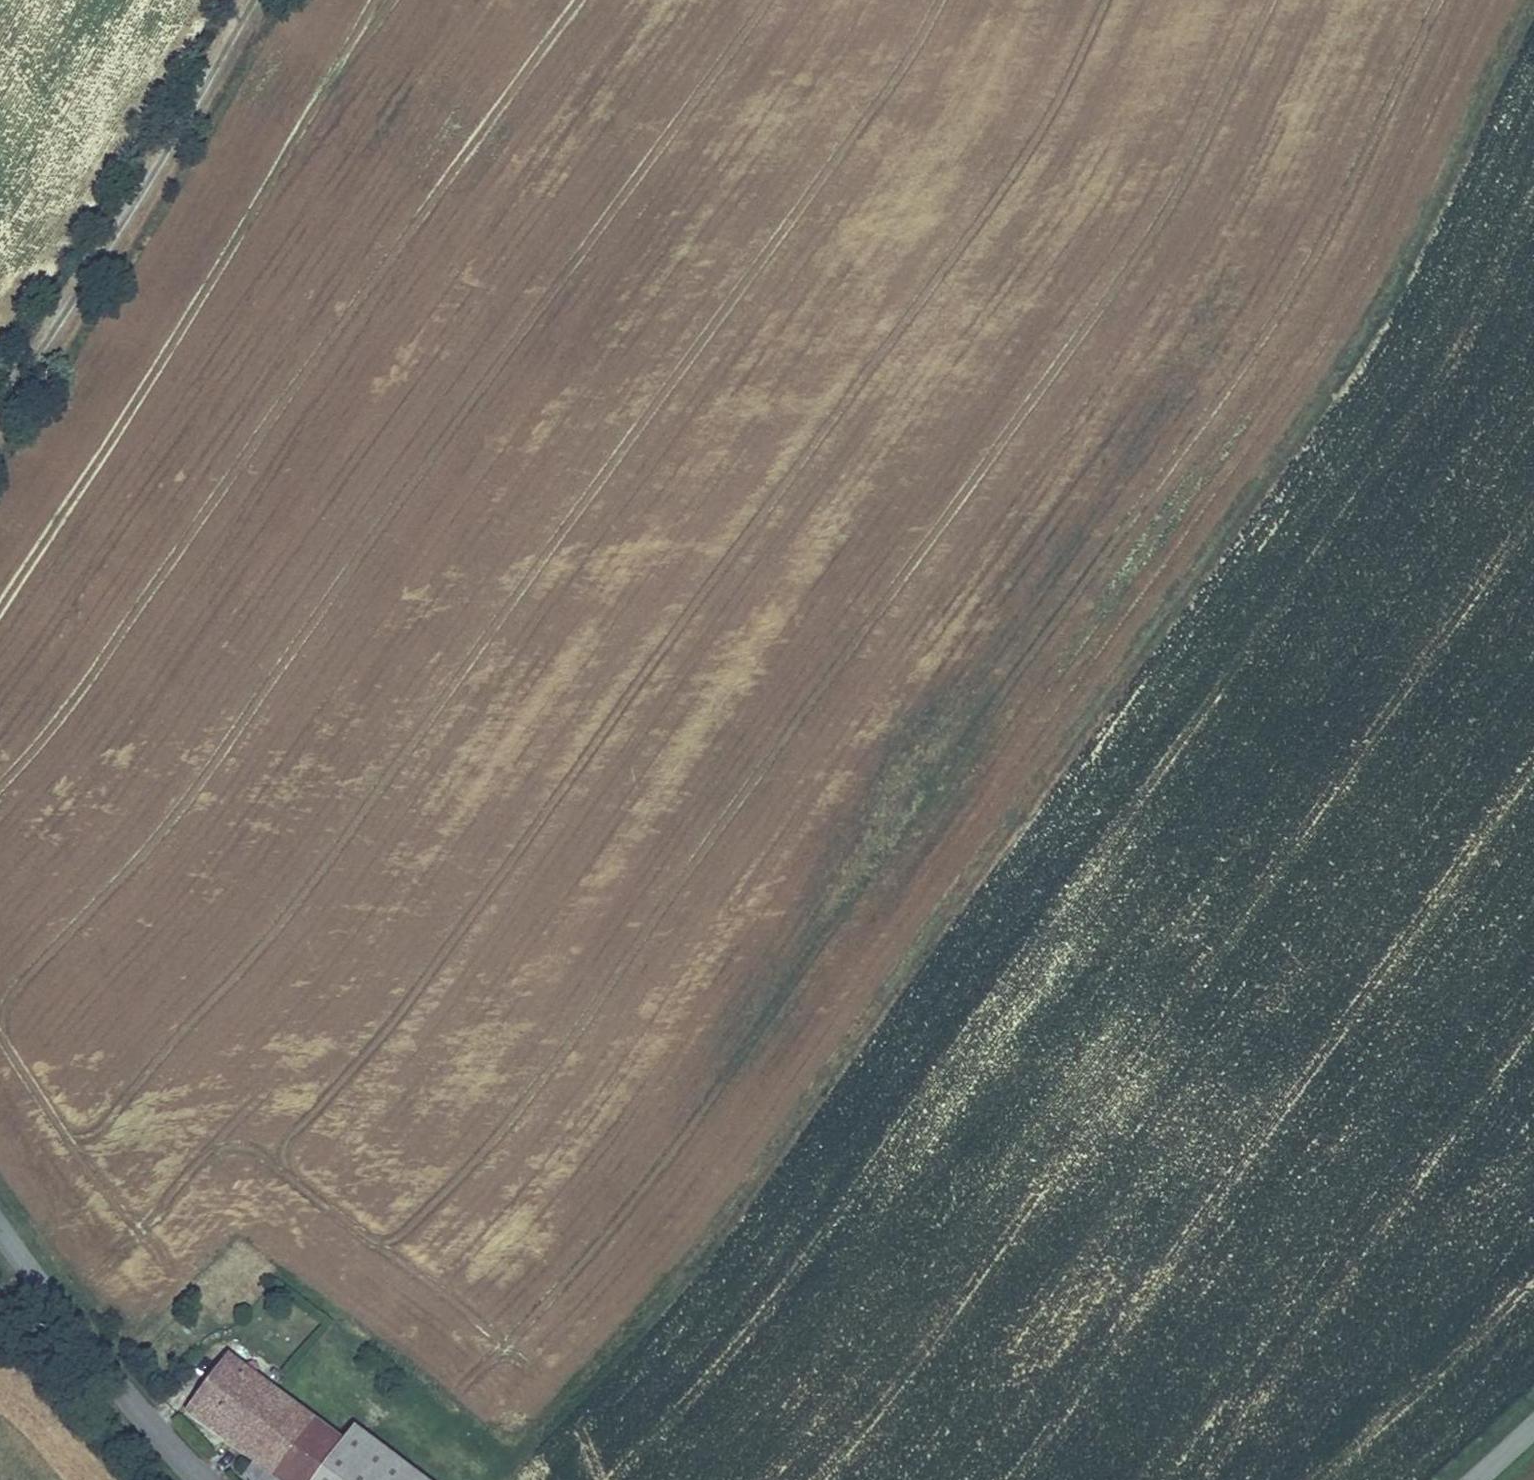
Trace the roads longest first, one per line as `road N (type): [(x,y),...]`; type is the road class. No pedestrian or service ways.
road 1 (track): [(250,0),(0,410)]
road 2 (tertiary): [(202,1479),(150,1428),(0,1218)]

